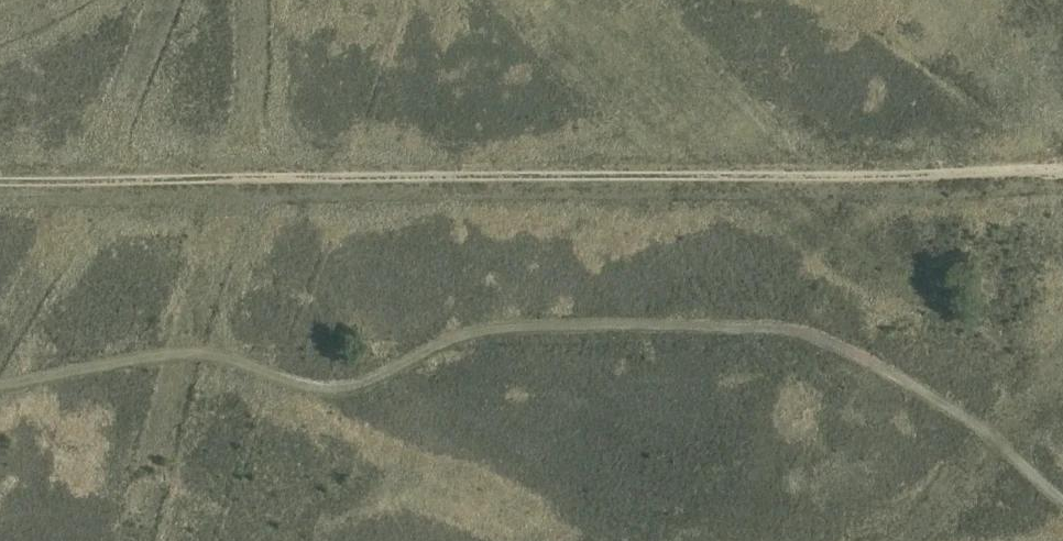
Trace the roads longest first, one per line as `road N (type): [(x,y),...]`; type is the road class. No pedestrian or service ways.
road 1 (track): [(0,179),(1062,170)]

